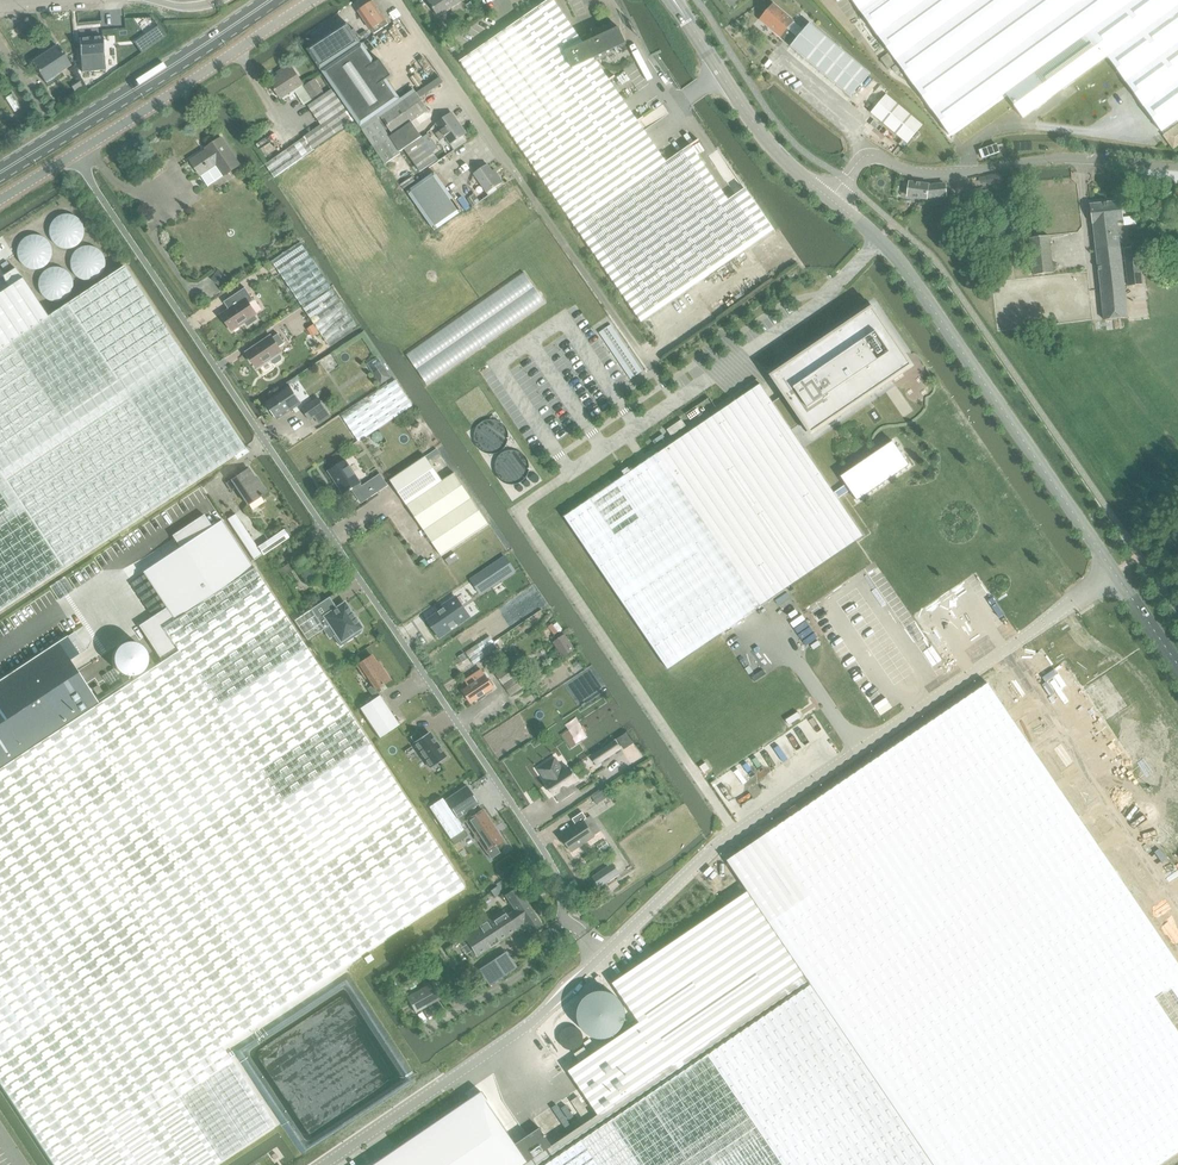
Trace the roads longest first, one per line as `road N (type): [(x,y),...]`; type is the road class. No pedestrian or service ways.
road 1 (unclassified): [(73,156),(543,848),(565,918),(578,933)]
road 2 (tertiary): [(1177,663),(892,250),(829,198)]
road 3 (unclassified): [(394,0),(645,358),(667,345)]
road 4 (unclassified): [(1177,167),(1055,160),(932,175),(871,155),(829,198)]
road 5 (primary): [(0,173),(271,0)]
road 6 (unclassified): [(315,0),(73,156)]
road 7 (tertiary): [(829,198),(781,159),(683,15)]

